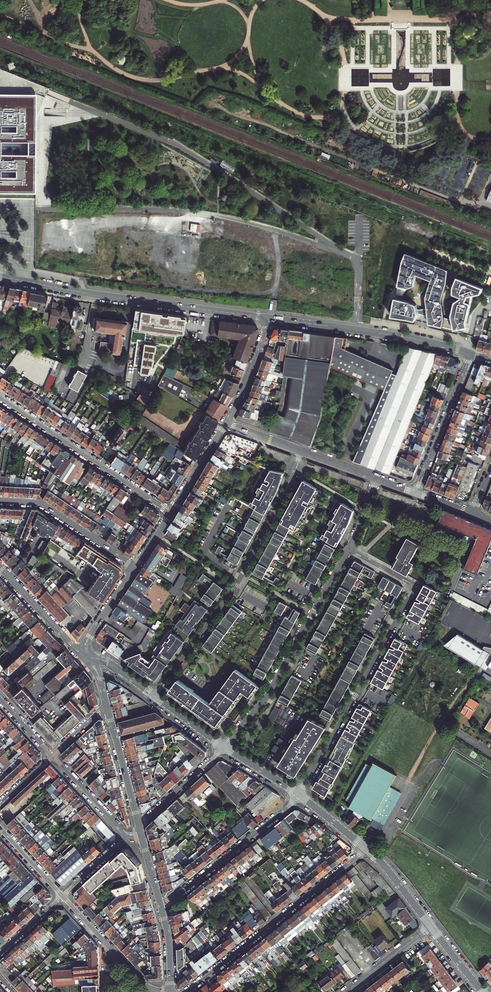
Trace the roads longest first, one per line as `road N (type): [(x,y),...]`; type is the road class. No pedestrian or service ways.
road 1 (residential): [(299,794),(417,585),(349,548)]
road 2 (residential): [(301,451),(238,582),(155,695)]
road 3 (residential): [(270,318),(0,277)]
road 4 (residential): [(349,548),(269,694),(224,747)]
road 5 (residential): [(187,991),(366,848)]
road 6 (residential): [(0,398),(171,513)]
road 7 (residential): [(270,318),(471,355)]
road 8 (residential): [(299,794),(161,908)]
road 9 (residential): [(0,501),(44,506),(136,568)]
road 10 (residential): [(471,355),(416,493)]
road 11 (residential): [(154,991),(63,896)]

